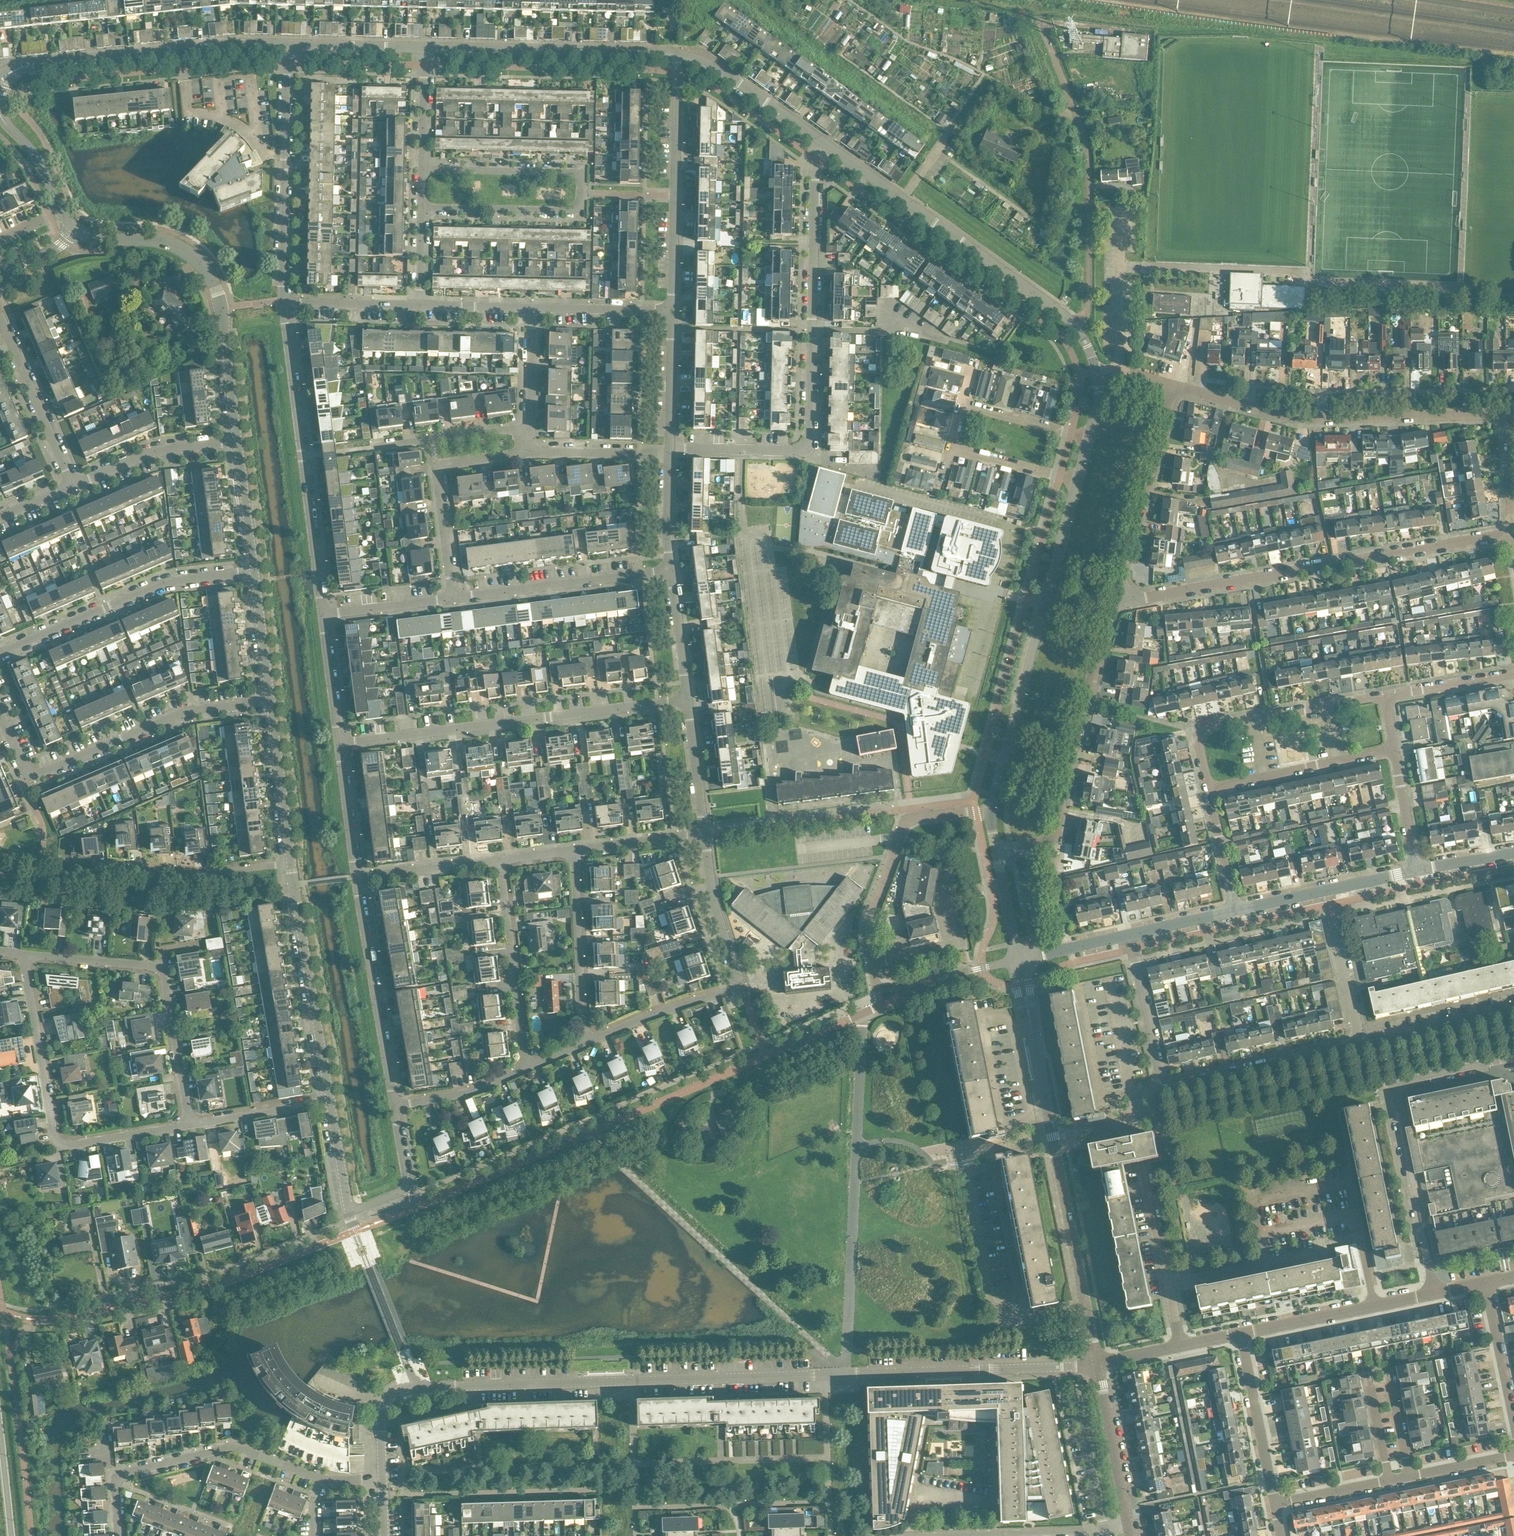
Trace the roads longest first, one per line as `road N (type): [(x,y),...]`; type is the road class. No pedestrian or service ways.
road 1 (residential): [(383,1479),(381,1415),(385,1401),(404,1389),(1097,1362)]
road 2 (residential): [(670,452),(794,451),(809,438),(814,157),(823,142)]
road 3 (tertiary): [(1097,1362),(1018,961)]
road 4 (residential): [(1116,602),(1513,533)]
road 5 (unclassified): [(1018,961),(883,989),(876,980),(870,917),(904,828),(924,816),(990,813)]
road 6 (residential): [(23,1318),(65,1318),(231,1280),(356,1231),(350,1211)]
road 7 (residential): [(340,744),(688,699)]
road 8 (residential): [(423,210),(575,214),(581,195),(575,173),(423,169)]
road 9 (residential): [(1173,384),(1302,418),(1510,413)]
road 10 (residential): [(1434,1292),(1395,1089),(1513,1058)]
road 11 (residential): [(270,703),(182,714),(29,775),(0,716)]
road 12 (residential): [(236,444),(214,279),(160,244),(92,239),(75,230)]
road 13 (residential): [(585,1042),(740,983),(704,835)]
road 14 (residential): [(25,956),(59,1141),(187,1124)]
road 15 (residential): [(1076,326),(1089,314),(1087,158),(1040,24)]
road 16 (tertiary): [(1076,326),(823,142)]
road 17 (residential): [(323,616),(285,307)]
road 18 (tertiary): [(290,46),(29,66),(0,83)]
road 19 (residential): [(187,1124),(163,970),(25,956)]
road 20 (residential): [(130,1535),(135,1470),(247,1446),(331,1483)]
road 21 (residential): [(0,654),(177,581),(251,570)]
road 22 (residential): [(1377,1304),(1363,1244),(1167,1283)]
road 23 (residential): [(285,307),(290,46)]
road 24 (tertiary): [(681,55),(424,47)]
road 25 (residential): [(672,311),(681,55)]
road 26 (residential): [(1056,844),(1064,786),(1116,602)]
road 27 (residential): [(1209,788),(1199,740),(1207,729),(1387,698)]
road 28 (residential): [(330,1102),(290,862)]
road 29 (residential): [(394,1106),(358,879)]
road 30 (residential): [(1116,602),(1173,384)]
road 31 (residential): [(451,600),(671,571)]
road 32 (tertiary): [(990,813),(1045,602)]
road 33 (residential): [(527,1069),(501,861)]
road 34 (residential): [(1163,1081),(1177,1085),(1361,1044)]
road 35 (residential): [(1209,788),(1396,751)]
road 36 (residential): [(585,1042),(575,852)]
road 37 (tertiary): [(1237,911),(1415,872)]
road 38 (residential): [(110,866),(202,874),(290,862)]
road 39 (residential): [(1275,1507),(1239,1333)]
road 40 (residential): [(71,488),(161,452),(236,444)]
road 41 (residential): [(71,488),(8,329)]
road 42 (tertiary): [(823,142),(726,74),(681,55)]
road 43 (tertiary): [(1128,1523),(1097,1362)]
road 44 (residential): [(290,862),(270,703)]
road 45 (residential): [(1361,1044),(1513,1010)]
road 46 (residential): [(350,1211),(410,1193),(394,1106)]
road 47 (residential): [(1163,1081),(1130,935)]
road 48 (residential): [(187,1124),(330,1102)]
road 49 (residential): [(358,879),(501,861)]
road 50 (residential): [(1377,1304),(1239,1333)]
road 51 (residential): [(670,452),(672,311)]
road 52 (residential): [(532,309),(672,311)]
road 53 (residential): [(1104,1528),(1076,1392)]
road 54 (residential): [(1513,1417),(1486,1281)]
road 55 (residential): [(394,1106),(468,1092),(527,1069)]
road 56 (residential): [(533,463),(670,452)]
road 57 (residential): [(285,307),(422,308)]
road 58 (residential): [(704,835),(688,699)]
road 59 (residential): [(358,879),(340,744)]
road 60 (residential): [(969,1535),(1104,1528)]
road 61 (residential): [(447,469),(432,439),(533,434)]
road 62 (residential): [(270,703),(251,570)]
road 63 (tertiary): [(424,47),(290,46)]
road 64 (residential): [(1079,482),(950,448)]
road 65 (residential): [(1091,438),(962,405)]
road 66 (residential): [(451,600),(447,469)]
road 67 (residential): [(575,852),(704,835)]
road 68 (residential): [(340,744),(323,616)]
road 69 (residential): [(688,699),(671,571)]
road 70 (residential): [(323,616),(451,600)]
road 71 (residential): [(1387,698),(1513,676)]
road 72 (residential): [(251,570),(236,444)]
road 73 (residential): [(1237,911),(1209,788)]
road 74 (residential): [(533,434),(532,309)]
road 75 (tertiary): [(1045,602),(1079,482)]
road 76 (residential): [(1361,1044),(1334,924)]
road 77 (residential): [(1415,872),(1396,751)]
road 78 (residential): [(423,169),(424,47)]

